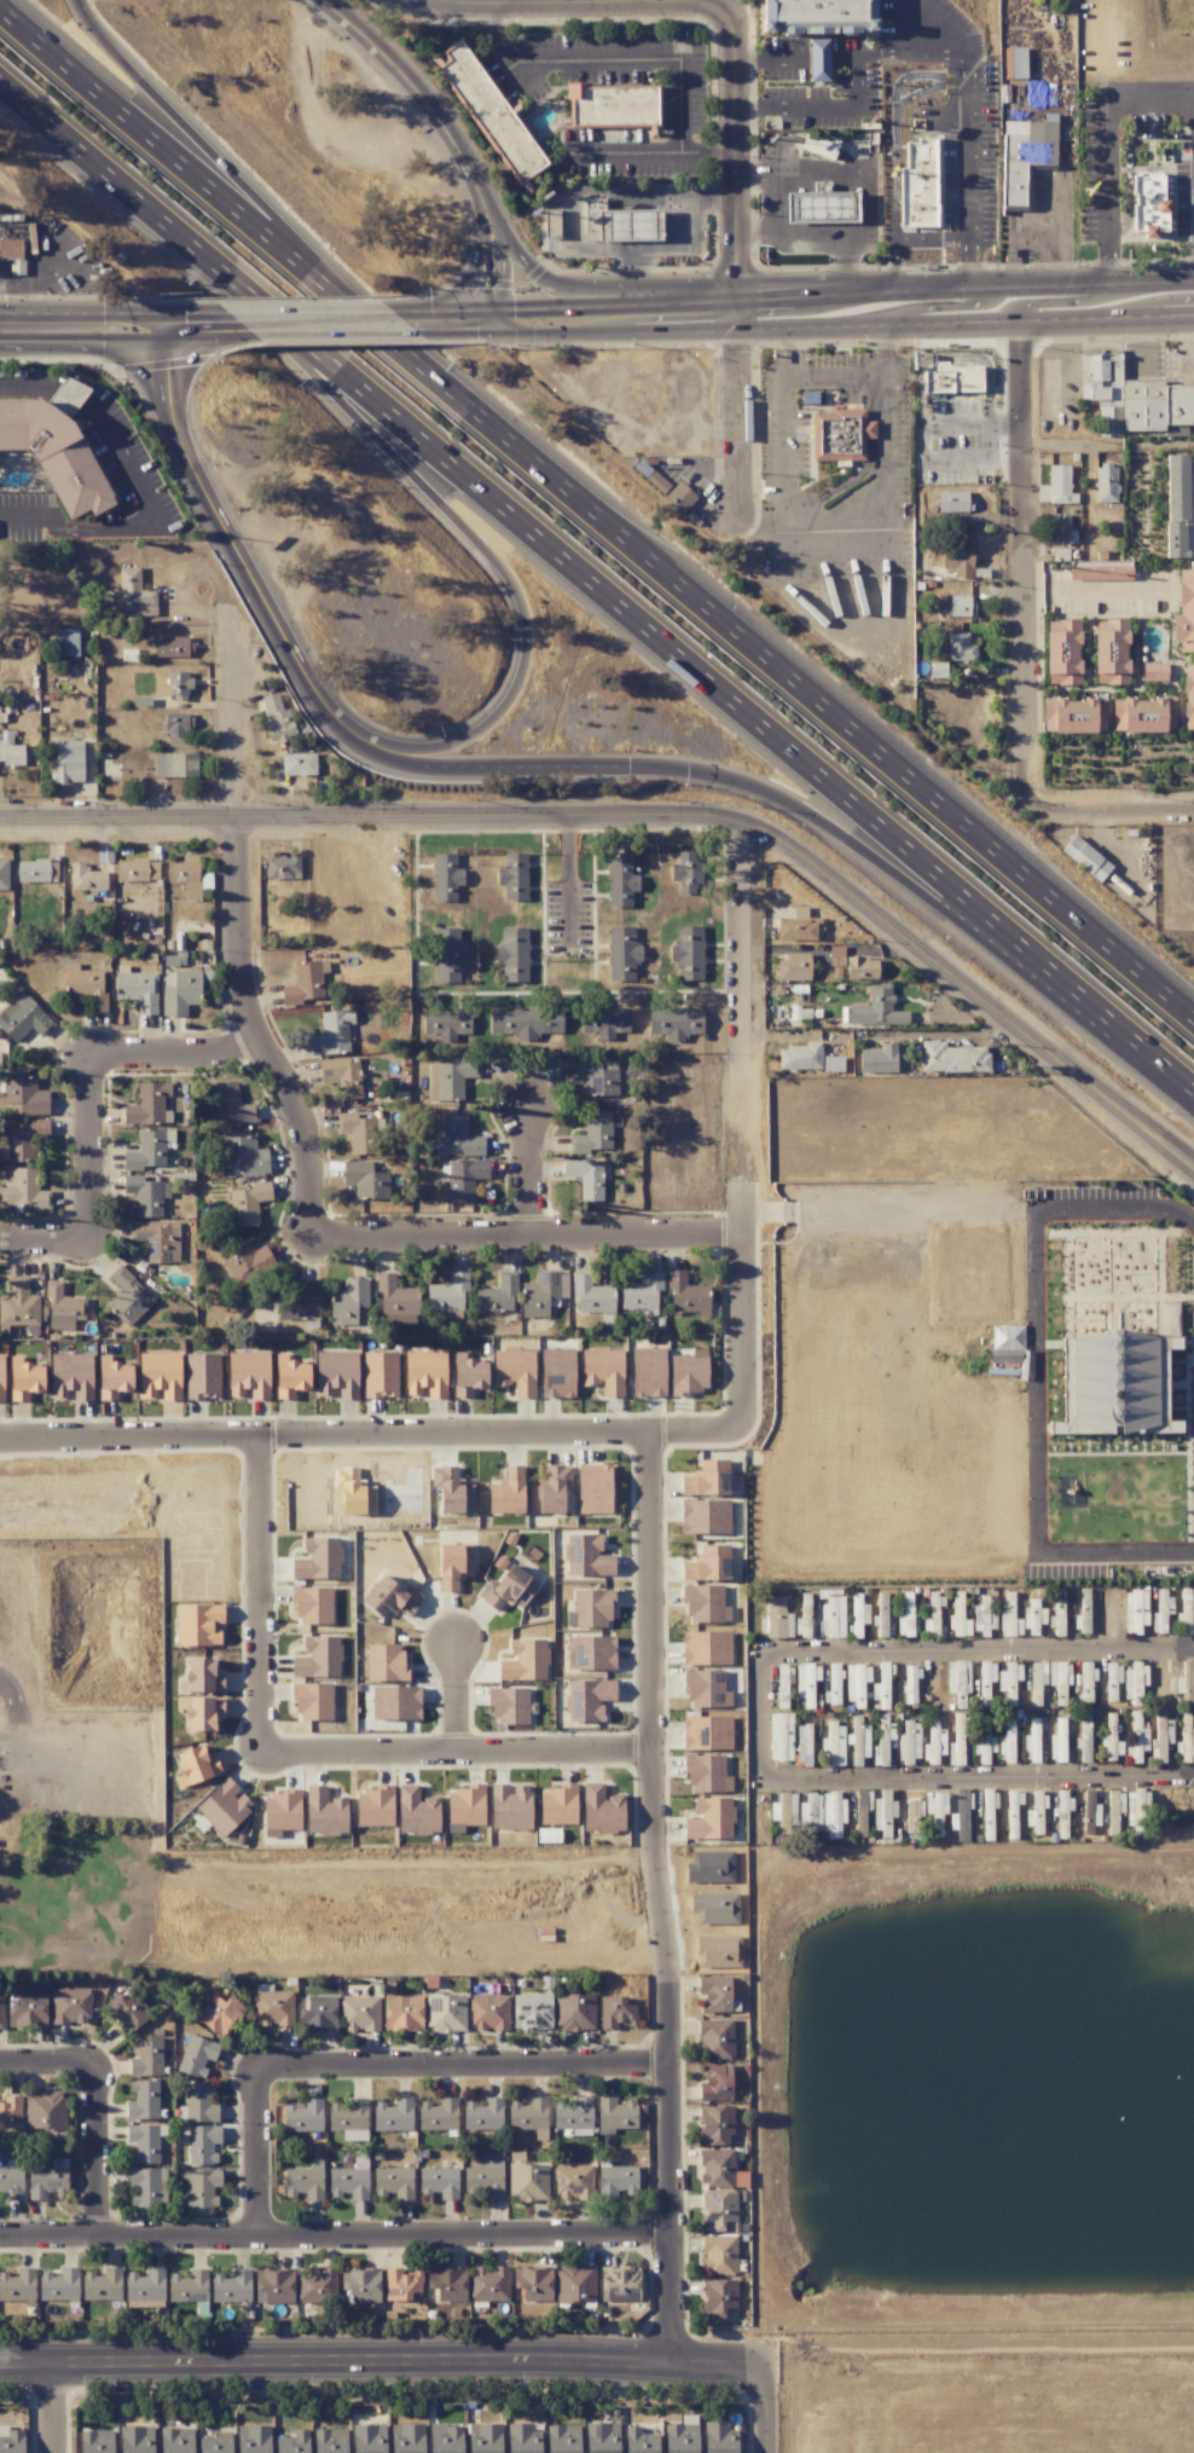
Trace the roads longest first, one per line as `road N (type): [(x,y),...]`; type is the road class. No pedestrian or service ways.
road 1 (motorway): [(203,256),(1193,1090)]
road 2 (motorway): [(1193,1018),(398,347)]
road 3 (residential): [(668,2365),(649,1431)]
road 4 (motorway): [(376,746),(431,762),(647,760),(747,779),(840,833),(1070,1008),(1193,1089)]
road 5 (residential): [(728,510),(735,488),(735,330),(725,10),(451,12),(396,0)]
road 6 (tertiary): [(0,819),(708,815),(737,817),(792,846)]
road 7 (residential): [(765,2368),(0,2361)]
road 8 (motorway): [(203,256),(516,589),(524,654),(498,713),(437,747),(376,746)]
road 9 (residential): [(667,2238),(0,2239)]
road 10 (residential): [(313,1242),(309,1155),(294,1104),(245,1009),(233,951),(226,630)]
road 11 (residential): [(741,1421),(737,817)]
road 12 (motorway): [(398,347),(0,10)]
road 13 (tertiary): [(1193,1172),(792,846)]
road 14 (residential): [(254,1433),(728,1430),(741,1421)]
road 15 (residential): [(1031,811),(1016,322)]
road 16 (secondary): [(634,334),(1115,318)]
road 17 (motorway): [(398,347),(95,35),(74,0)]
road 18 (motorway): [(166,339),(169,406),(186,461),(328,711),(376,746)]
road 19 (residential): [(740,1234),(313,1242)]
road 20 (residential): [(256,2065),(665,2056)]
road 21 (residential): [(262,1754),(653,1752)]
road 22 (residential): [(254,1433),(262,1754)]
road 23 (secondary): [(1053,290),(734,303)]
road 24 (motorway): [(734,303),(654,289),(552,285),(533,274),(494,220)]
road 25 (motorway): [(0,83),(203,256)]
road 26 (residential): [(0,1439),(254,1433)]
road 27 (secondary): [(734,303),(500,311)]
road 28 (motorway): [(460,158),(413,87),(321,0)]
road 29 (residential): [(94,1256),(94,1059)]
road 30 (secondary): [(226,313),(45,314)]
road 31 (residential): [(94,1059),(271,1058)]
road 32 (residential): [(99,2239),(97,2063)]
road 33 (residential): [(257,2239),(256,2065)]
road 34 (secondary): [(394,312),(226,313)]
road 35 (secondary): [(0,339),(166,339)]
road 36 (residential): [(1193,816),(1031,811)]
road 37 (secondary): [(254,337),(416,335)]
road 38 (secondary): [(491,334),(634,334)]

